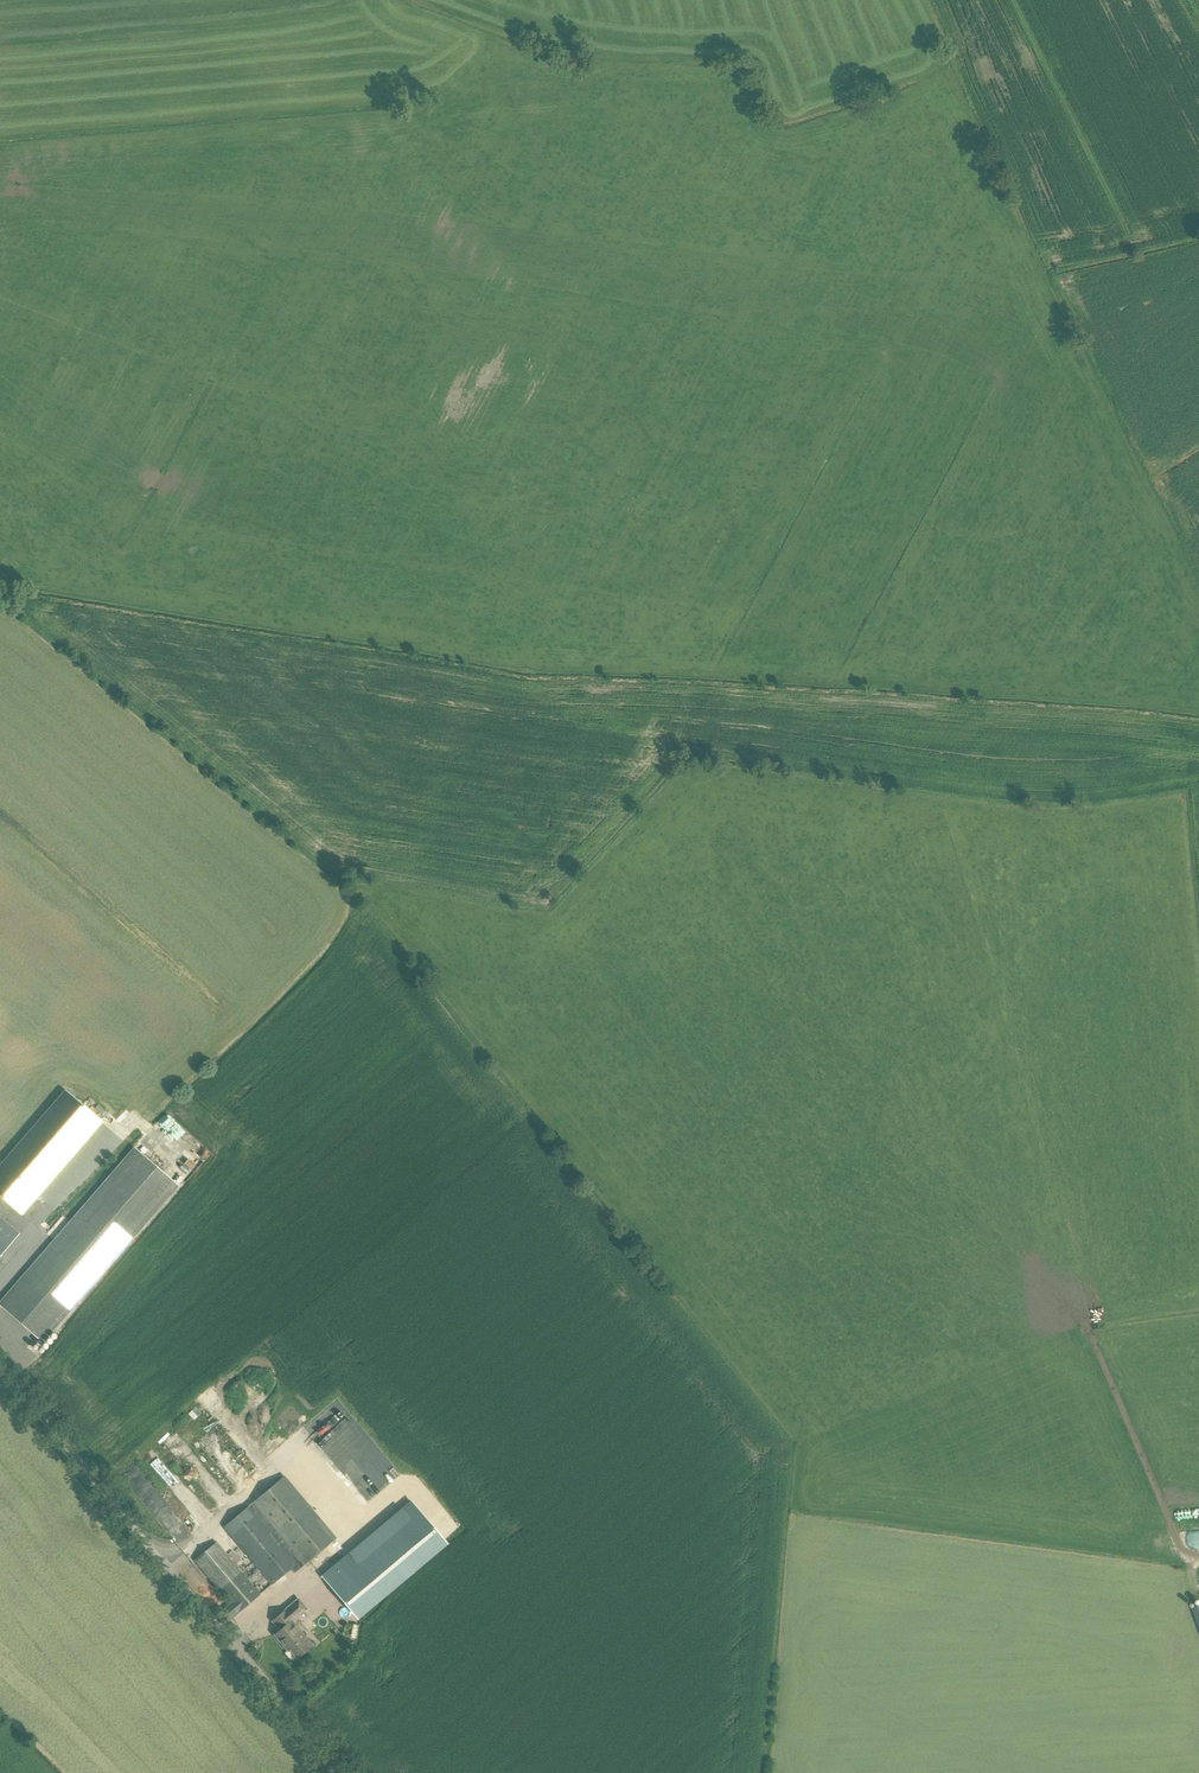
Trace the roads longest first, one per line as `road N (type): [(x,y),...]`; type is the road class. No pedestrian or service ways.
road 1 (track): [(339,1772),(0,1358)]

